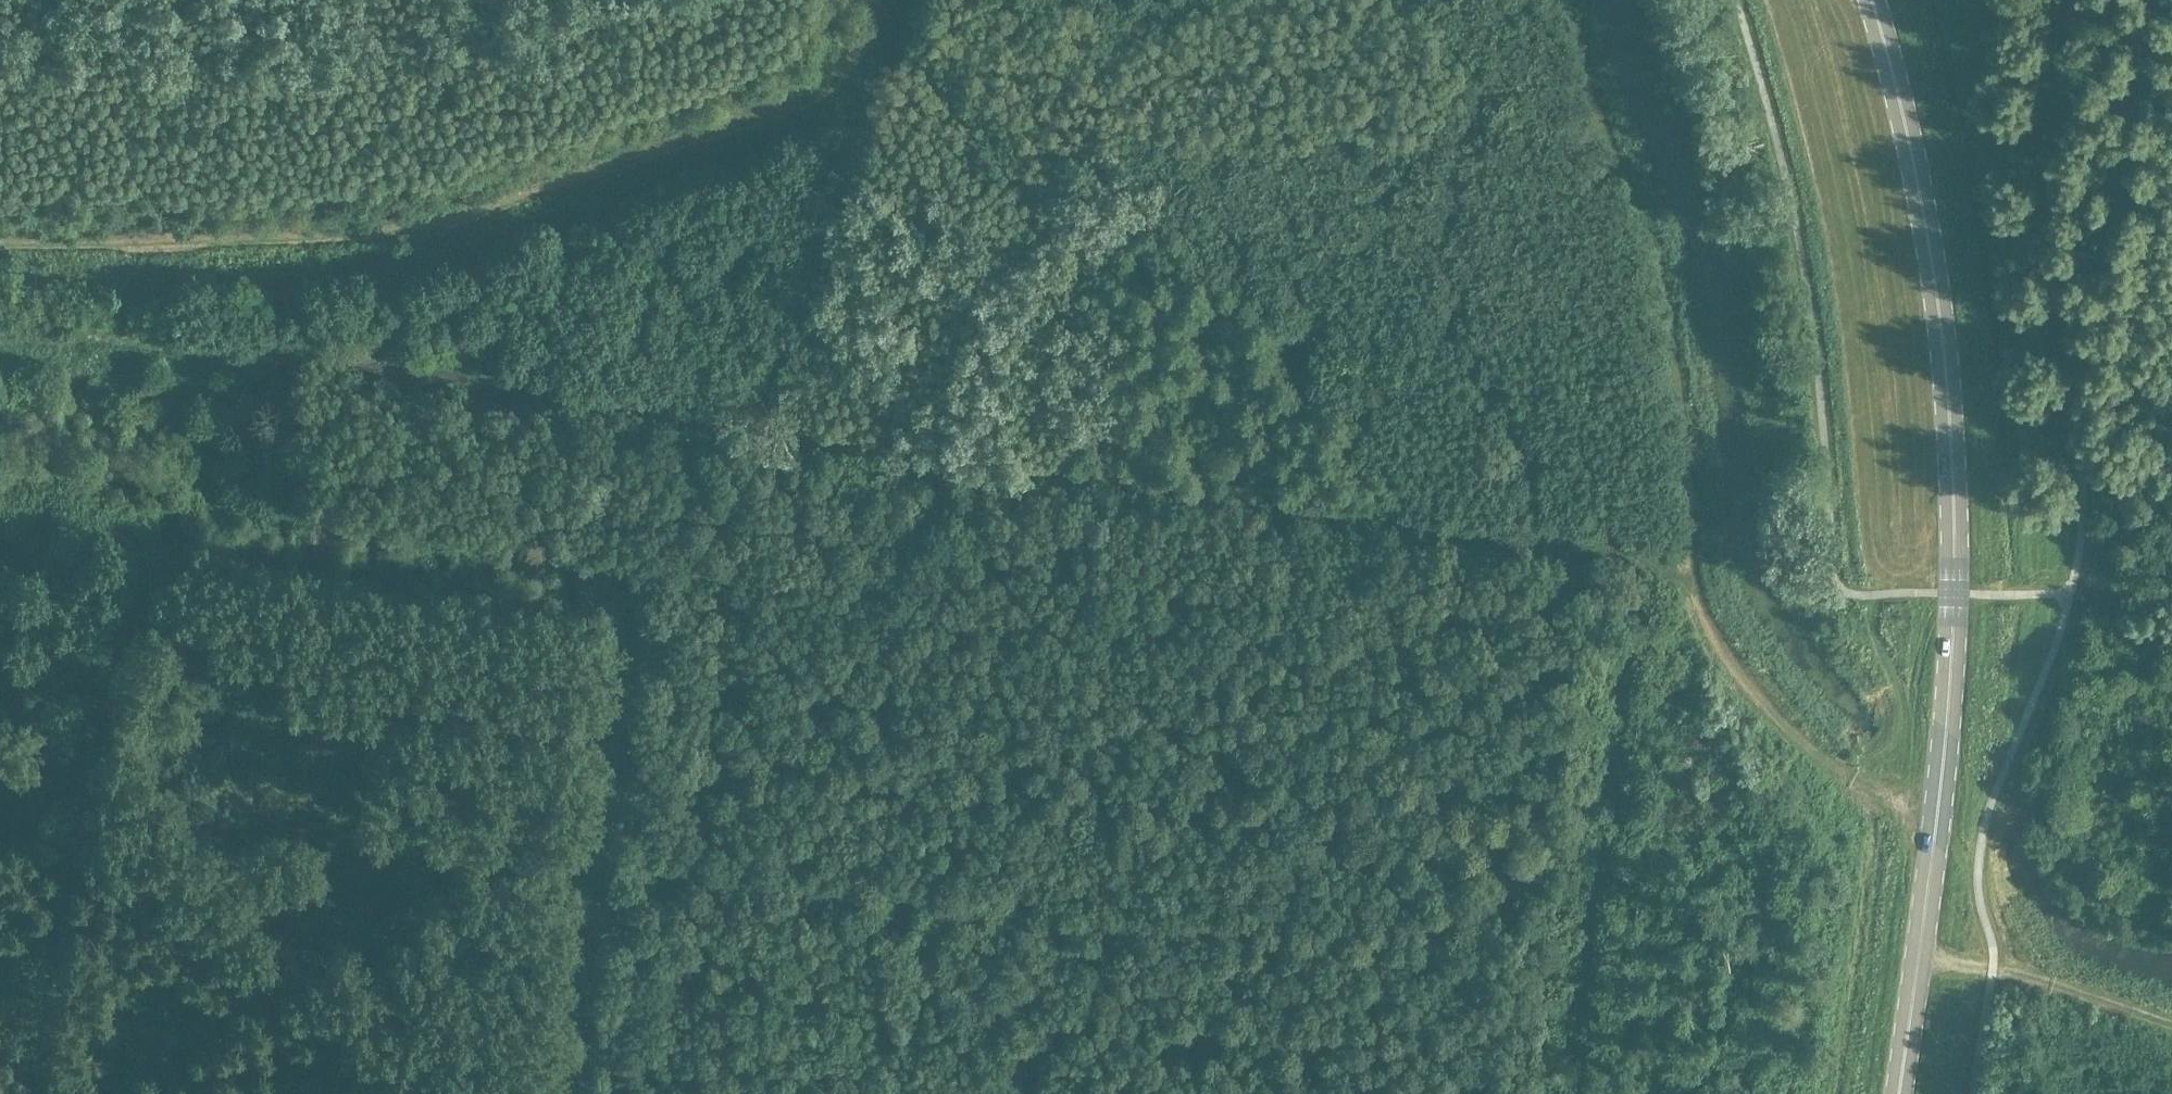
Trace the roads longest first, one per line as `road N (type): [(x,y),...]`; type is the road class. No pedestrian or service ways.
road 1 (secondary): [(1903,1093),(1947,712),(1946,460),(1907,170),(1861,0)]

